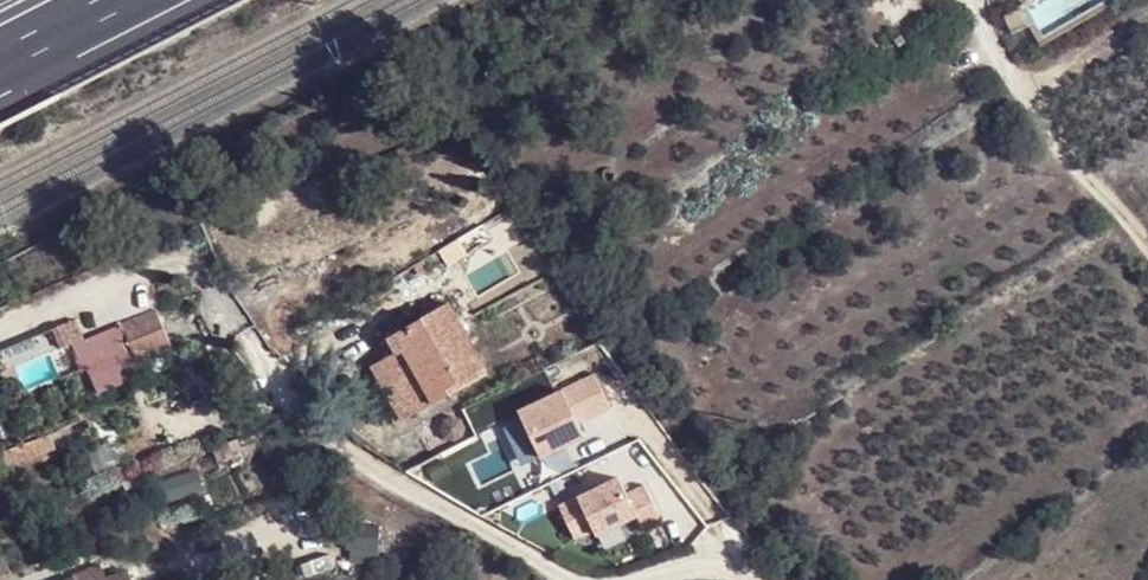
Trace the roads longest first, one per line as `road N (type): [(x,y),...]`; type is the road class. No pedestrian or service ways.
road 1 (residential): [(562,579),(366,464),(286,392),(243,329)]
road 2 (motorway): [(0,58),(115,0)]

